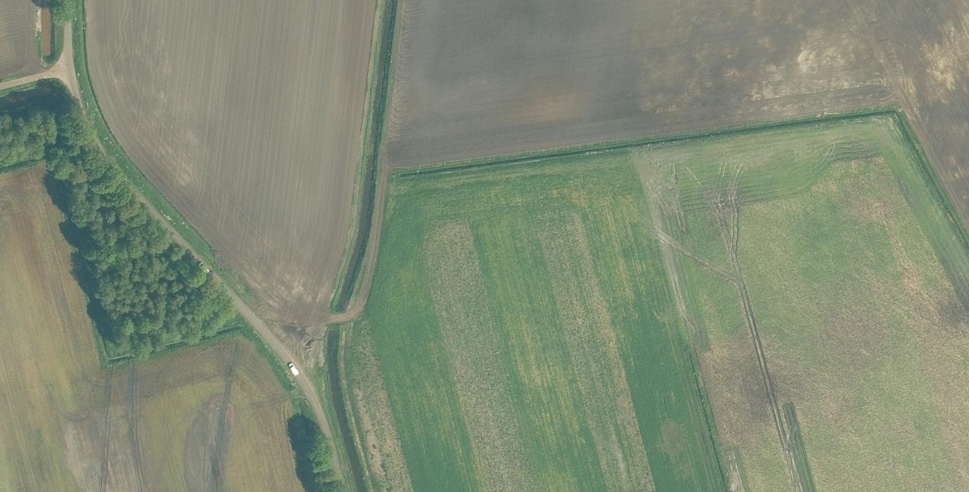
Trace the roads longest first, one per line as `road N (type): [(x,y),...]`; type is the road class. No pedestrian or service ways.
road 1 (unclassified): [(343,491),(309,390),(120,177),(91,138),(69,67)]

